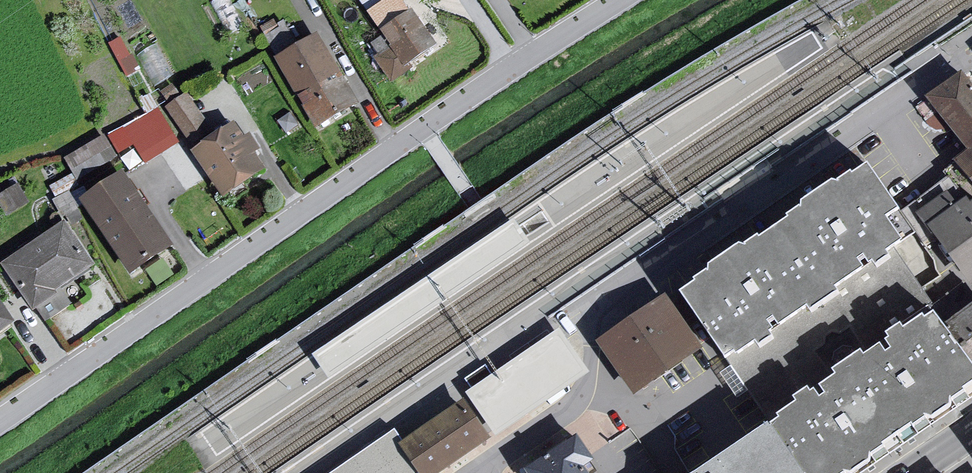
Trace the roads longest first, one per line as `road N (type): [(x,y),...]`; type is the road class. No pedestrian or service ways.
road 1 (unclassified): [(0,425),(620,0)]
road 2 (residential): [(971,59),(591,329),(586,344),(599,388),(479,472)]

